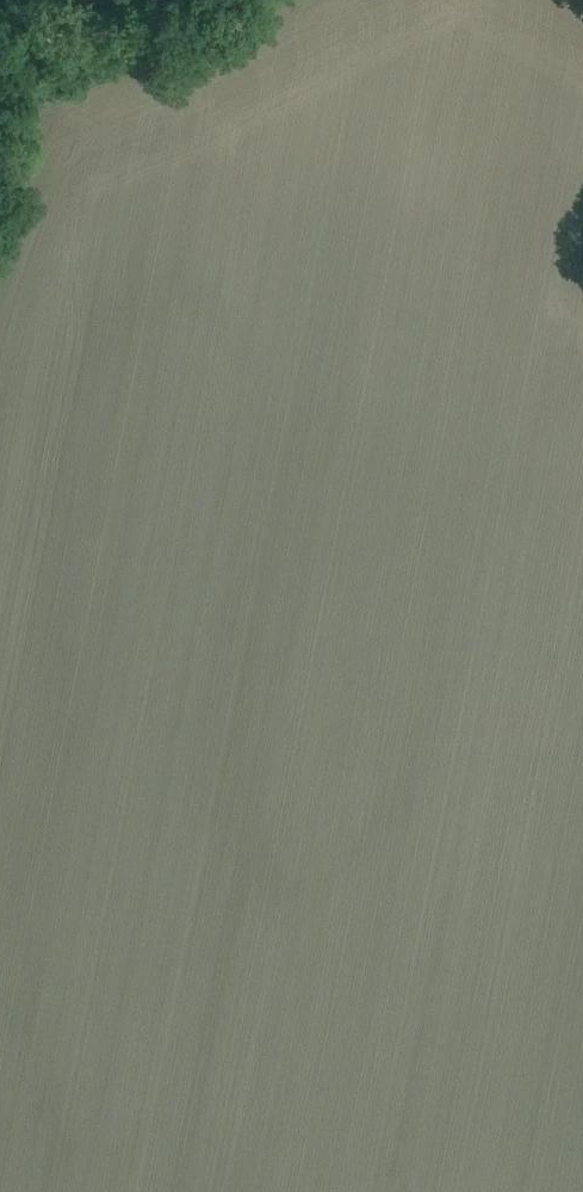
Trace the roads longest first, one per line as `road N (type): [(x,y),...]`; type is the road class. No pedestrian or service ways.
road 1 (track): [(0,57),(138,0)]

